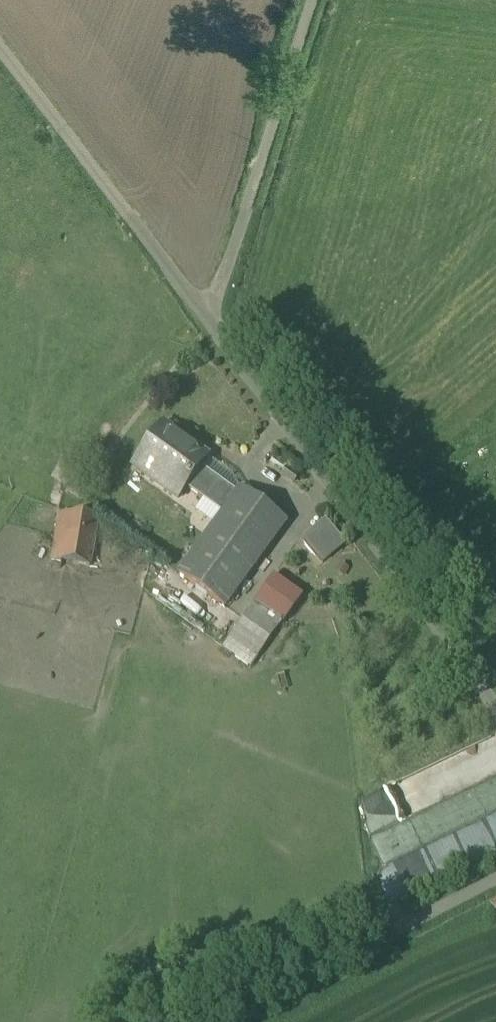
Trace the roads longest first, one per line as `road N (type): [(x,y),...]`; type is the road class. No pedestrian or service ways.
road 1 (unclassified): [(495,691),(198,296)]
road 2 (unclassified): [(198,296),(0,35)]
road 3 (unclassified): [(327,0),(310,65),(229,265),(198,296)]
road 4 (unclassified): [(225,1021),(495,877)]

